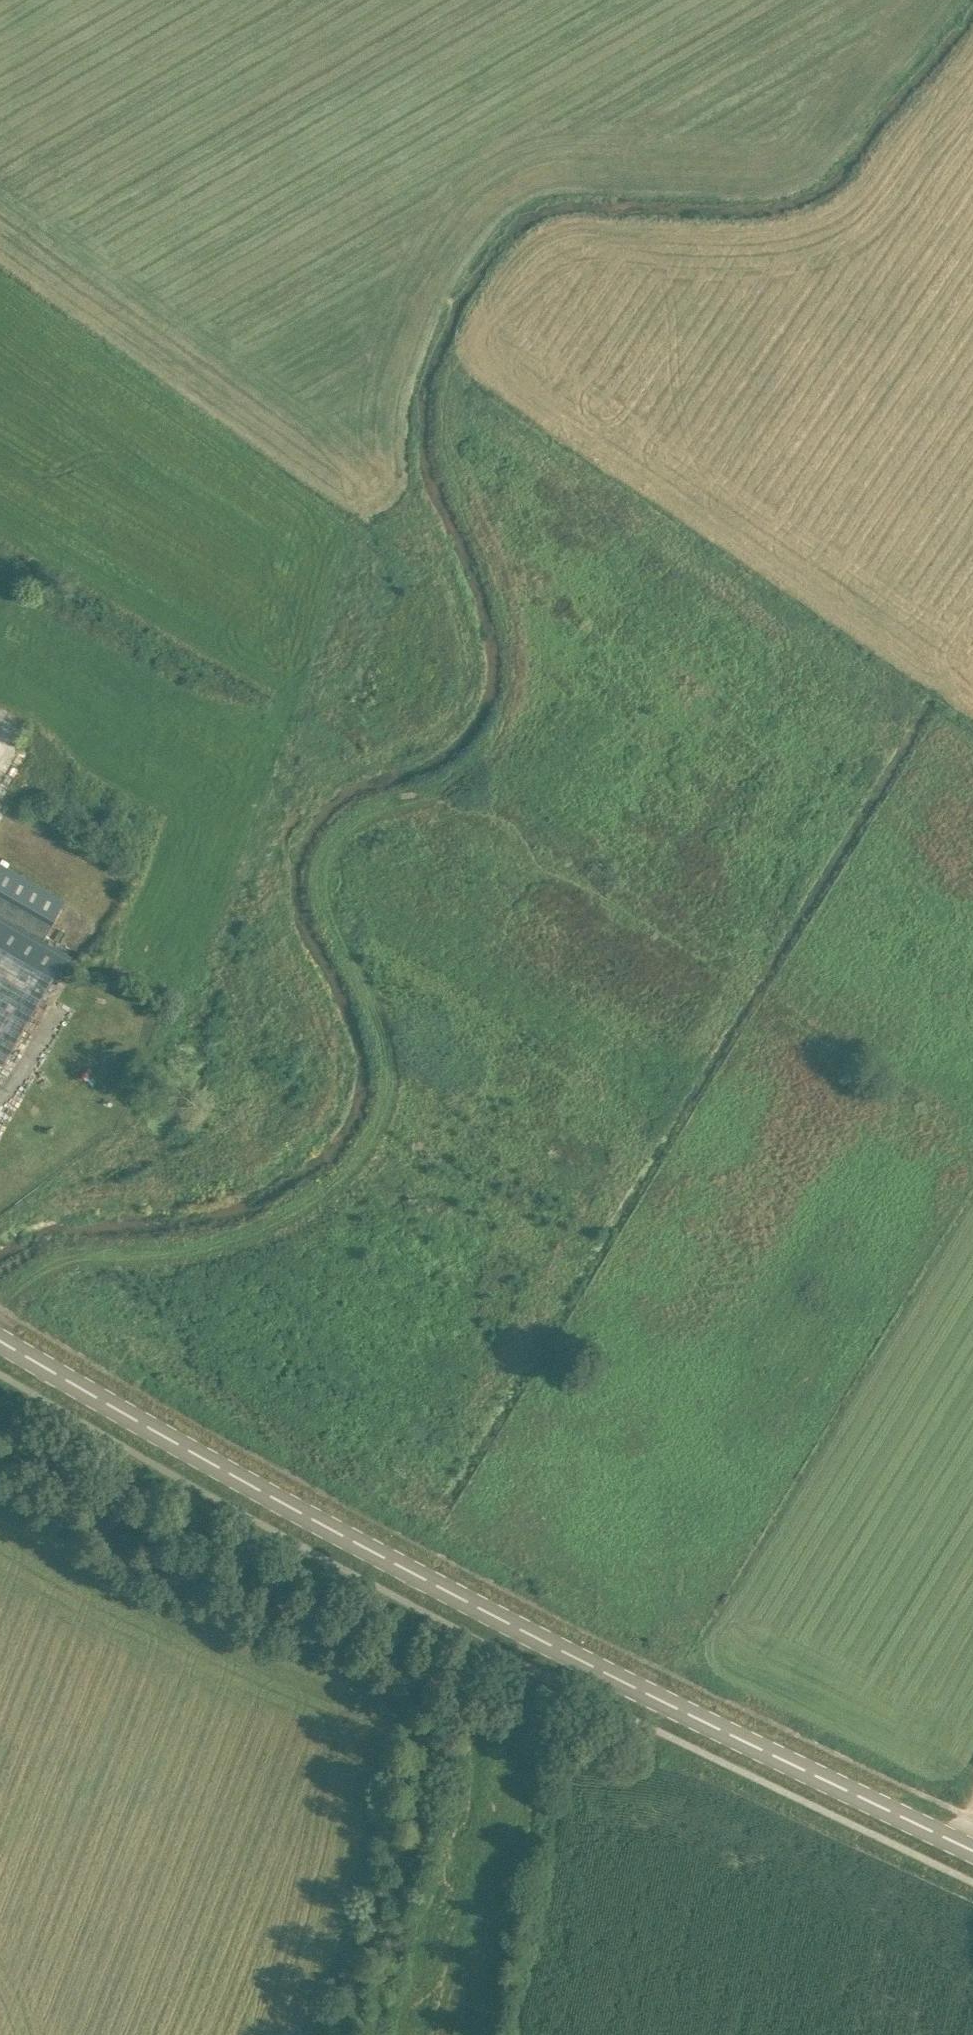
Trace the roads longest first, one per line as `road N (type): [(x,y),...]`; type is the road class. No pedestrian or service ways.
road 1 (track): [(0,1300),(55,1256),(199,1243),(308,1200),(378,1129),(389,1057),(379,1015),(330,927),(319,870),(340,824),(450,783),(498,741),(517,701),(524,656),(510,600),(444,441),(454,371),(523,256),(543,235),(575,229),(777,232),(812,224),(869,179),(972,49)]
road 2 (secondary): [(972,1852),(523,1628),(0,1340)]

